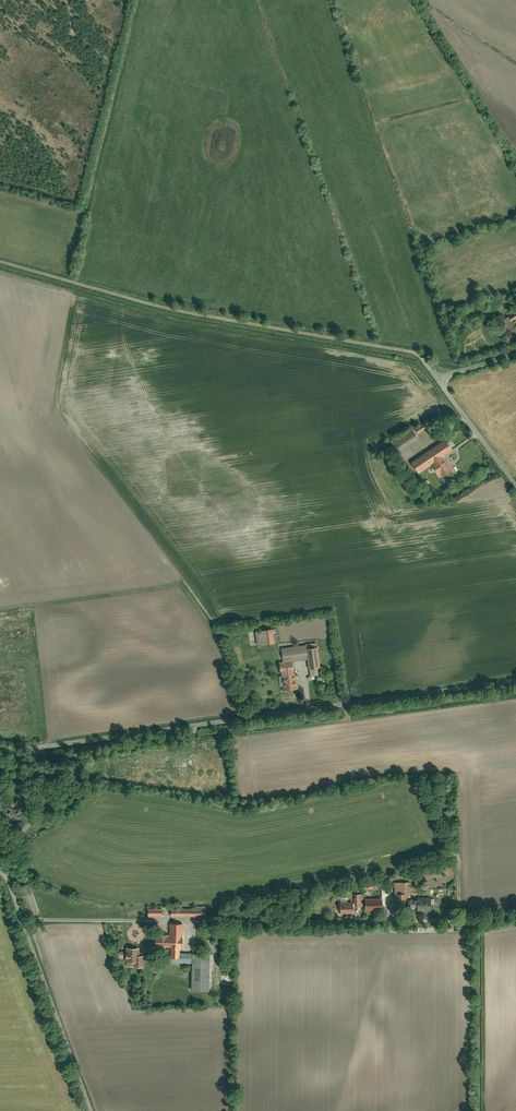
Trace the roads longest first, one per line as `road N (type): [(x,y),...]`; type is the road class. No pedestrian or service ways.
road 1 (residential): [(515,679),(0,753)]
road 2 (residential): [(515,913),(482,920),(256,914),(24,925)]
road 3 (unclassified): [(437,379),(413,353),(162,307),(0,261)]
road 4 (residential): [(24,925),(91,1110)]
road 5 (residential): [(437,379),(515,484)]

